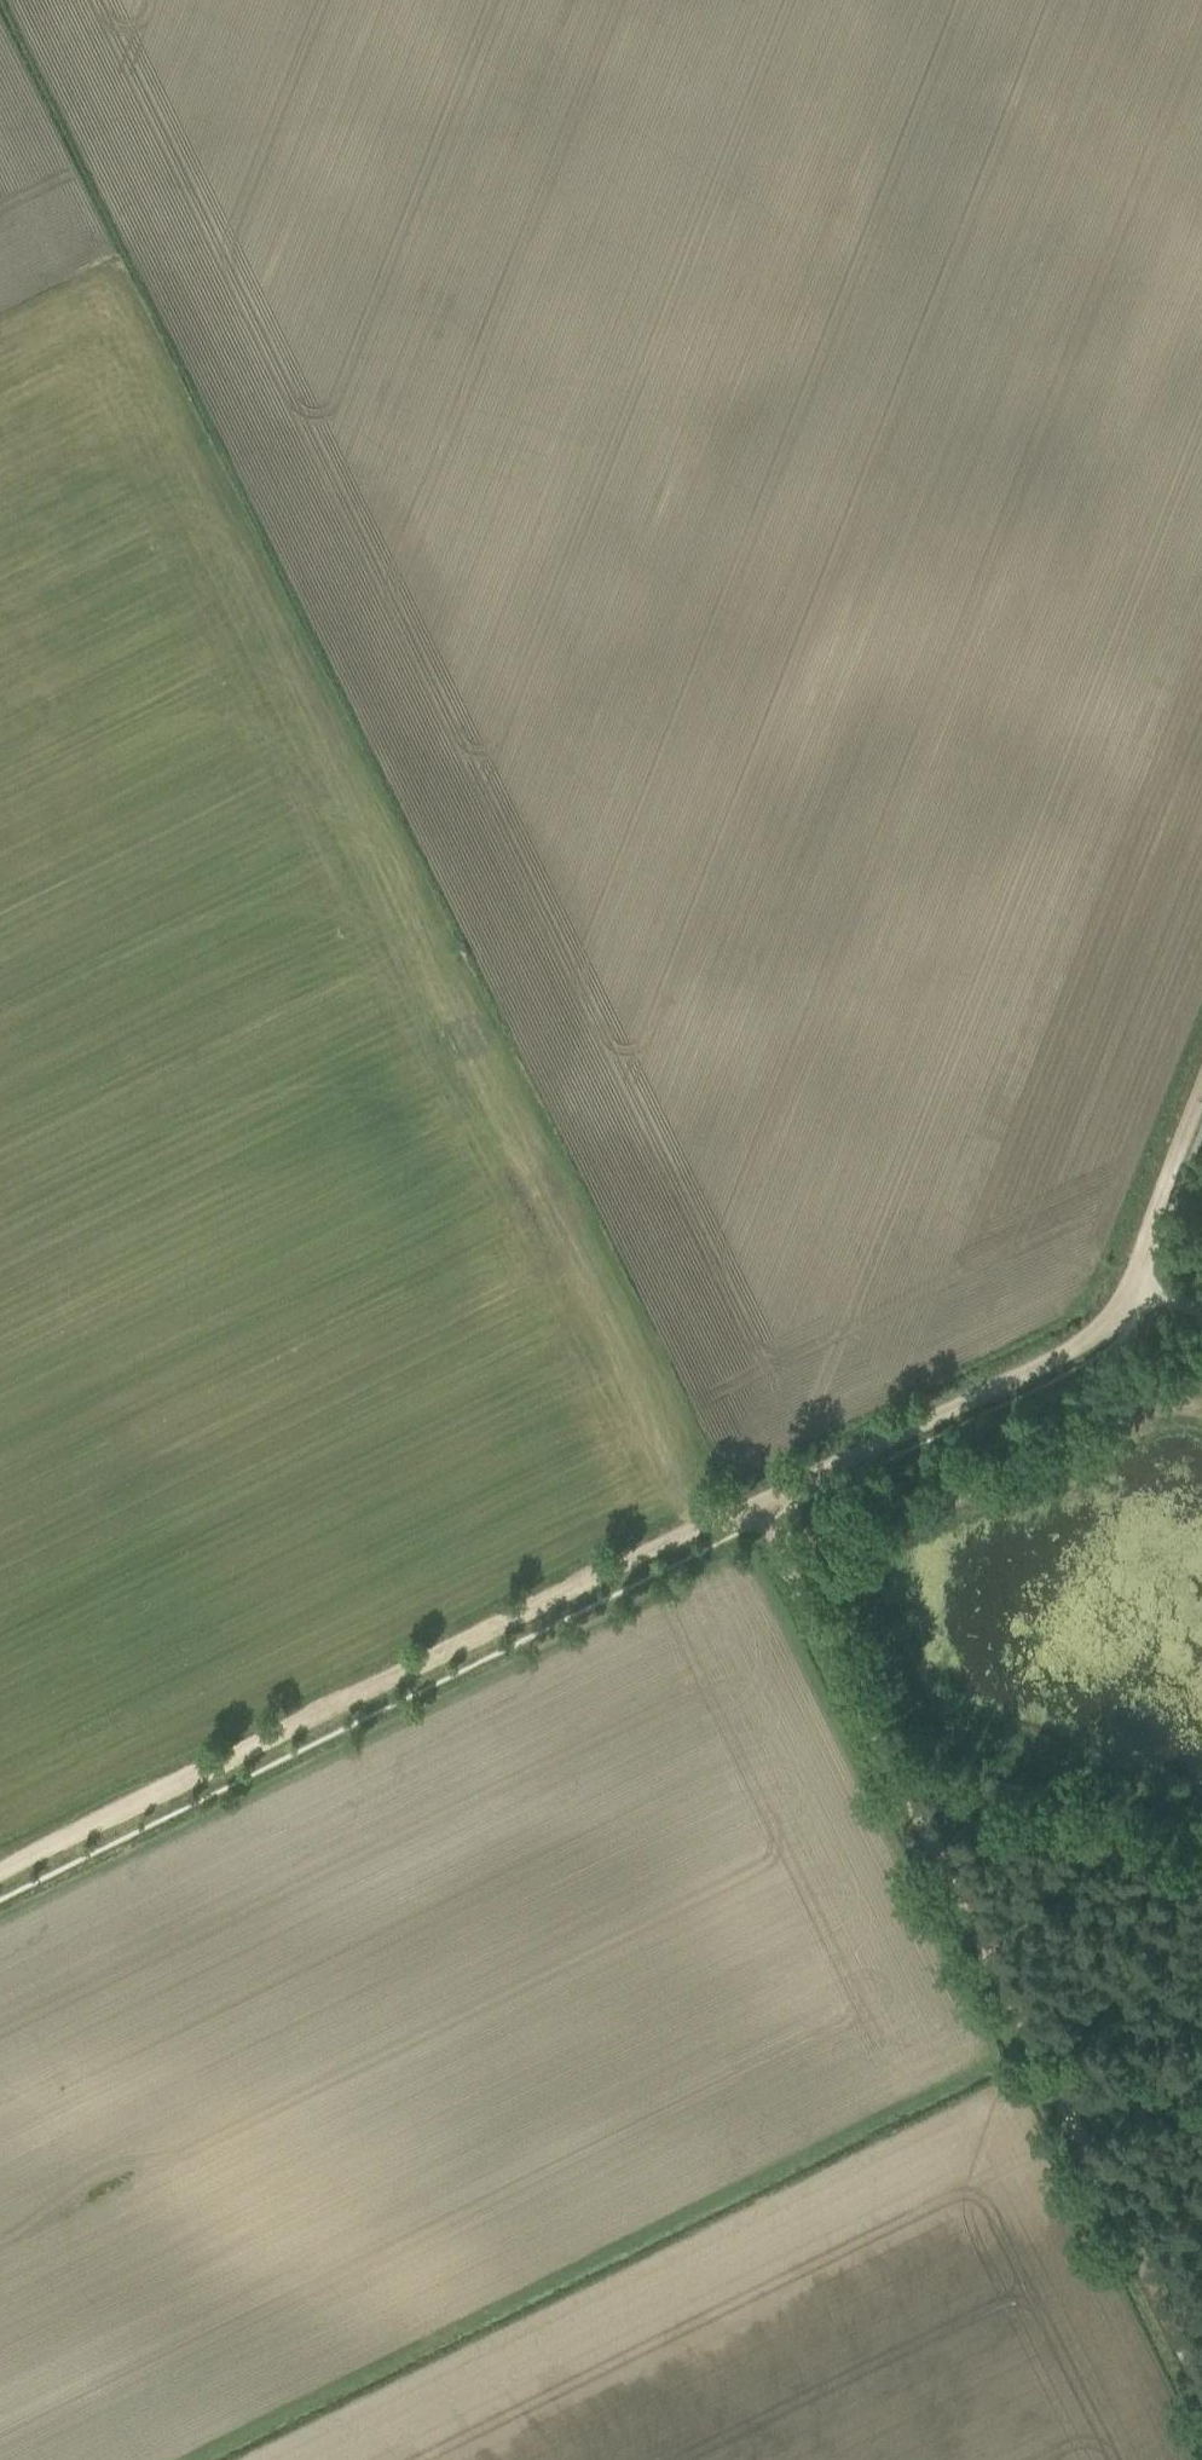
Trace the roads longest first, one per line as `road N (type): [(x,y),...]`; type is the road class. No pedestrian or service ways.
road 1 (track): [(1201,2398),(764,1505)]
road 2 (track): [(764,1505),(0,1882)]
road 3 (track): [(1132,1284),(1100,1330),(764,1505)]
road 4 (track): [(1201,1083),(1140,1244),(1132,1284)]

